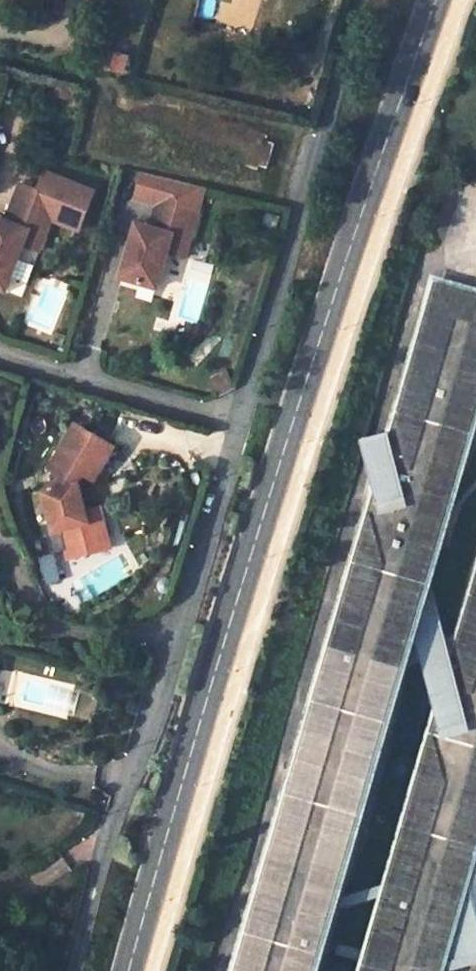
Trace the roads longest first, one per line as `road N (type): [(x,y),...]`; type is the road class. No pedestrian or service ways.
road 1 (primary): [(128,970),(294,417),(434,0)]
road 2 (residential): [(240,425),(71,970)]
road 3 (residential): [(361,0),(240,425)]
road 4 (residential): [(0,356),(240,425)]

